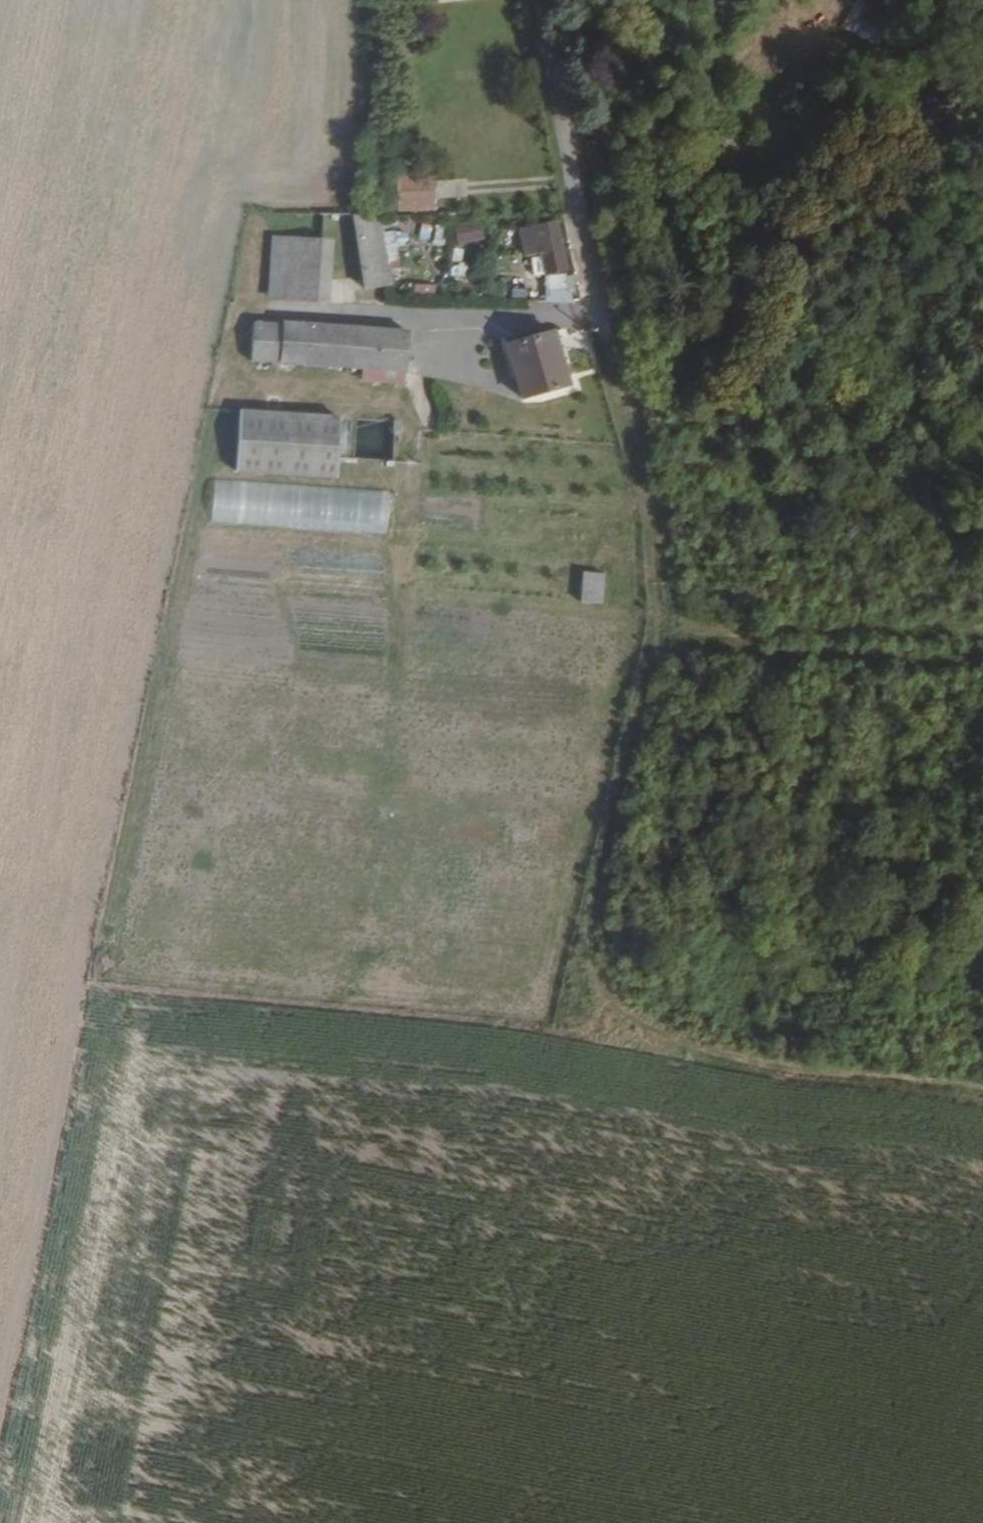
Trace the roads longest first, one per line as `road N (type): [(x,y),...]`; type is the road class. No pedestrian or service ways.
road 1 (track): [(291,1511),(7,1477),(240,384),(238,333),(257,309),(446,320),(611,312)]
road 2 (track): [(982,1110),(707,1069),(648,1049),(613,1022),(598,975),(682,627),(673,512),(636,406)]
road 3 (track): [(648,1049),(105,999)]
road 4 (track): [(360,1022),(288,1522)]
road 5 (residential): [(547,0),(636,406)]
road 6 (track): [(682,627),(982,628)]
road 7 (track): [(800,1123),(598,1096),(561,1040)]
road 8 (track): [(240,384),(365,406),(414,399)]

